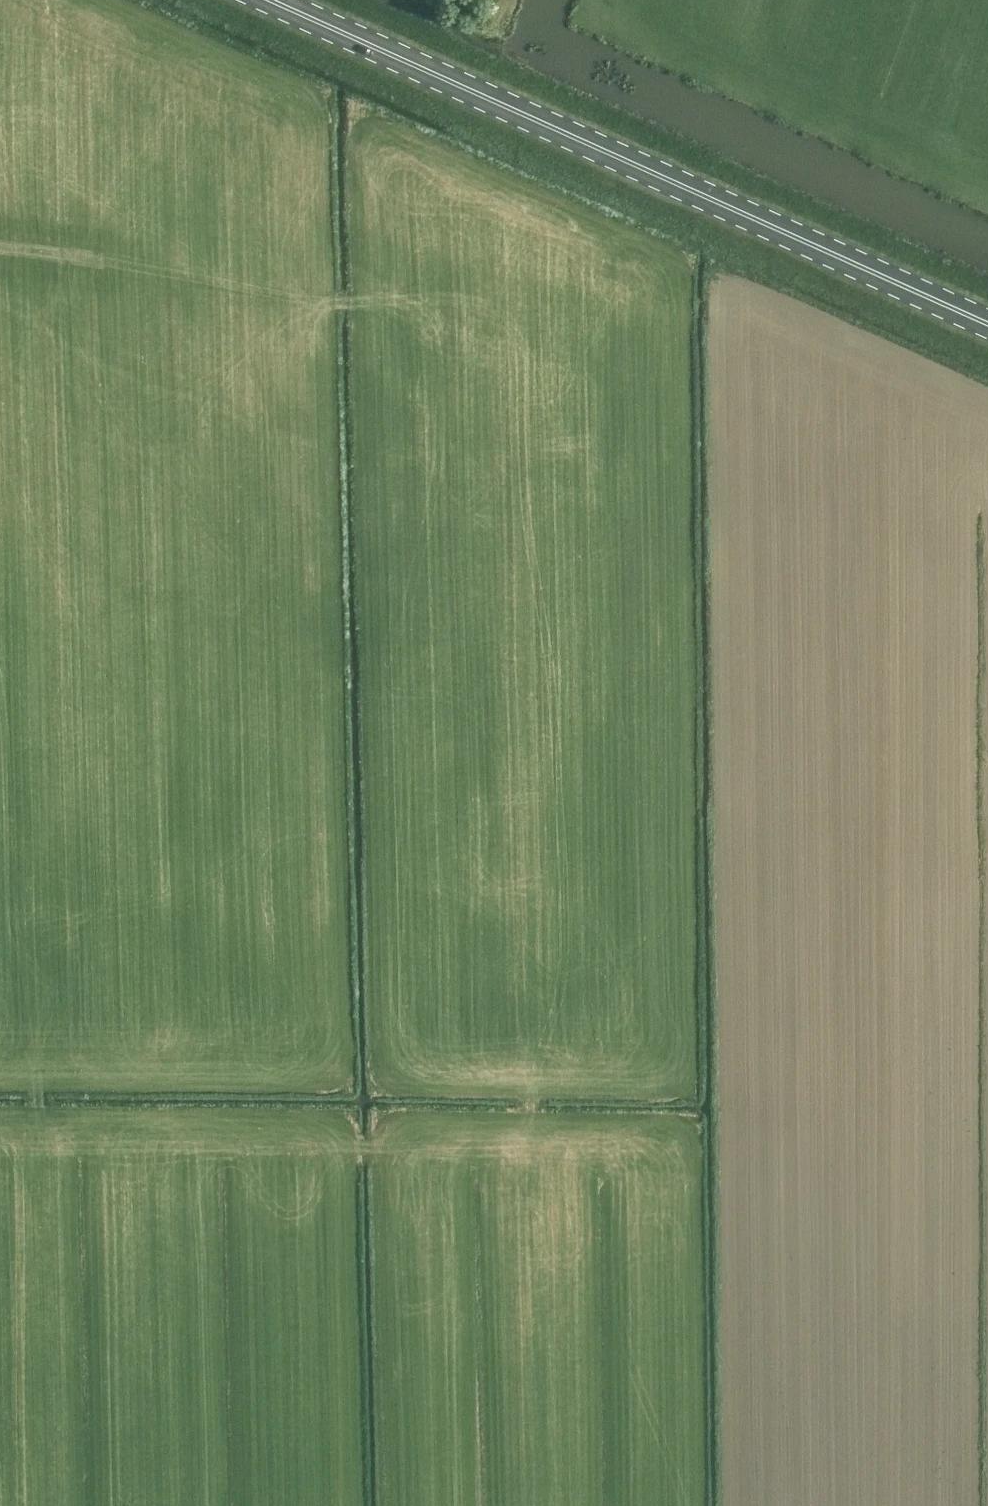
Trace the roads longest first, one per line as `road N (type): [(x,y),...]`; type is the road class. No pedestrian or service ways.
road 1 (primary): [(987,325),(270,0)]

